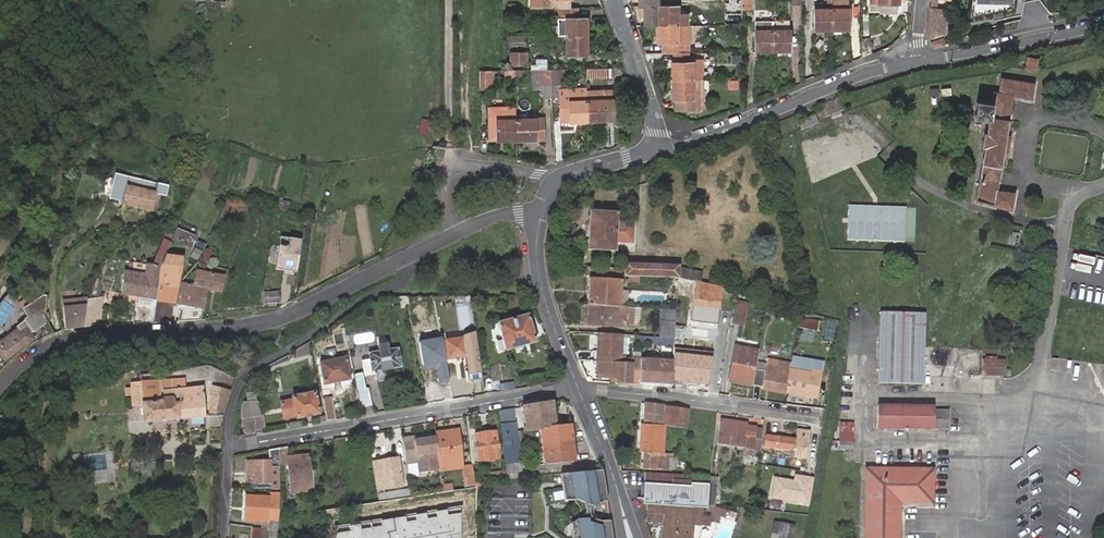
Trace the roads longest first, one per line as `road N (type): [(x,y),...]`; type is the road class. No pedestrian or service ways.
road 1 (residential): [(0,391),(39,351),(61,341),(266,323),(406,257)]
road 2 (residential): [(580,390),(230,447)]
road 3 (residential): [(230,447),(231,415),(252,372),(404,281),(406,257)]
road 4 (residential): [(664,149),(917,61)]
road 5 (residential): [(818,420),(580,390)]
road 6 (residential): [(917,61),(1103,23)]
road 7 (residential): [(540,217),(537,266),(580,390)]
road 8 (residential): [(554,180),(453,167),(446,205),(457,232)]
road 9 (residential): [(664,149),(615,0)]
road 10 (residential): [(580,390),(632,537)]

